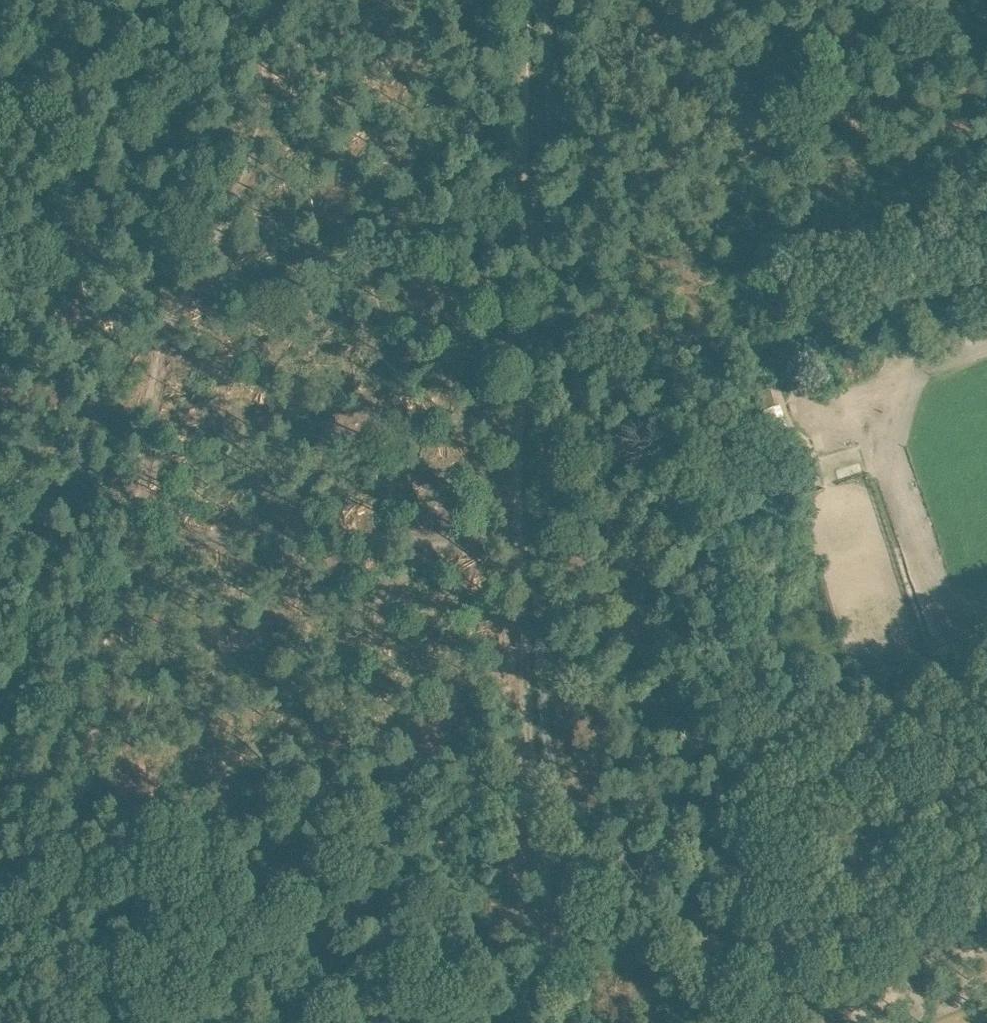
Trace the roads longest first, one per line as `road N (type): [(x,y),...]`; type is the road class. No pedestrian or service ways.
road 1 (track): [(564,1022),(528,715),(520,559),(532,343),(529,0)]

